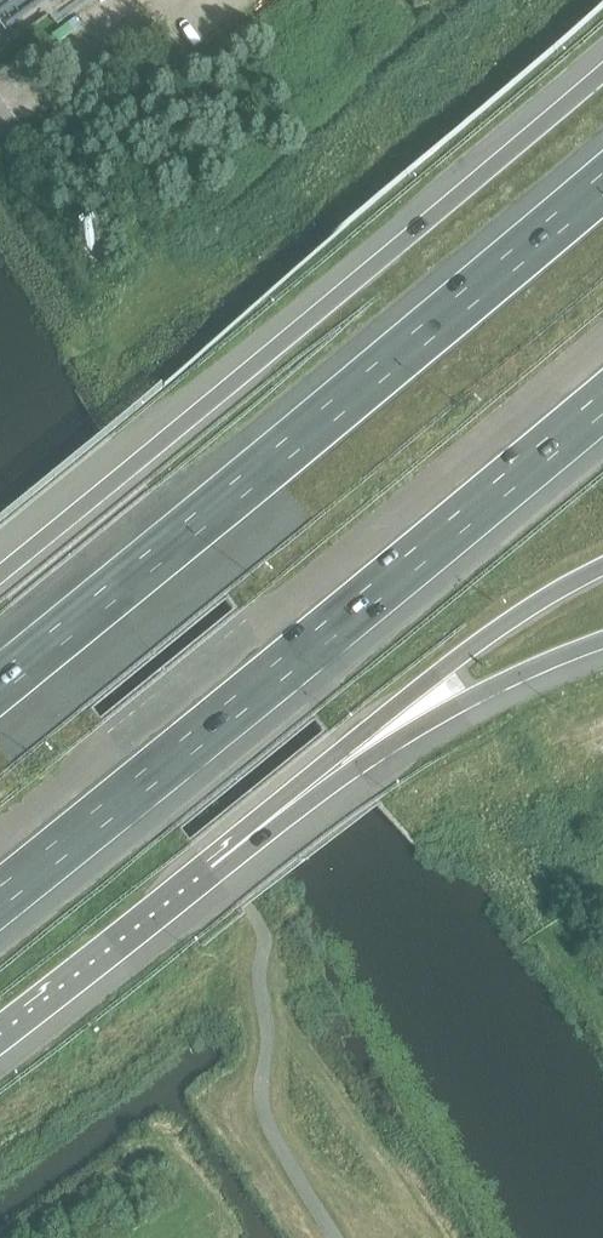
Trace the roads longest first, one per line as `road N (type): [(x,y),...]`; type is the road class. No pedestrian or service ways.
road 1 (motorway): [(602,74),(0,579)]
road 2 (motorway): [(602,183),(0,684)]
road 3 (motorway): [(0,896),(602,419)]
road 4 (motorway): [(205,868),(400,701),(529,609),(602,567)]
road 5 (motorway): [(205,868),(483,692),(602,641)]
road 6 (motorway): [(0,1026),(205,868)]

